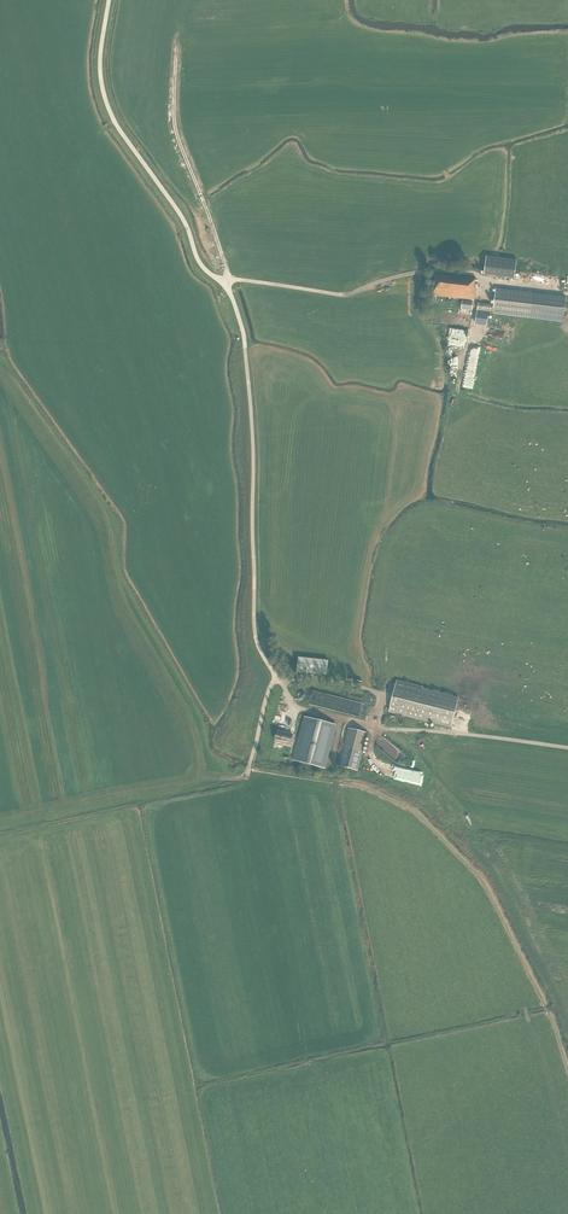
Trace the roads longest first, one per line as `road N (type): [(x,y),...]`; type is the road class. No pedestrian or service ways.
road 1 (unclassified): [(276,675),(255,634),(252,433),(242,328),(228,289),(201,264),(180,214),(108,105),(100,59),(109,0)]
road 2 (track): [(299,709),(382,728),(567,748)]

